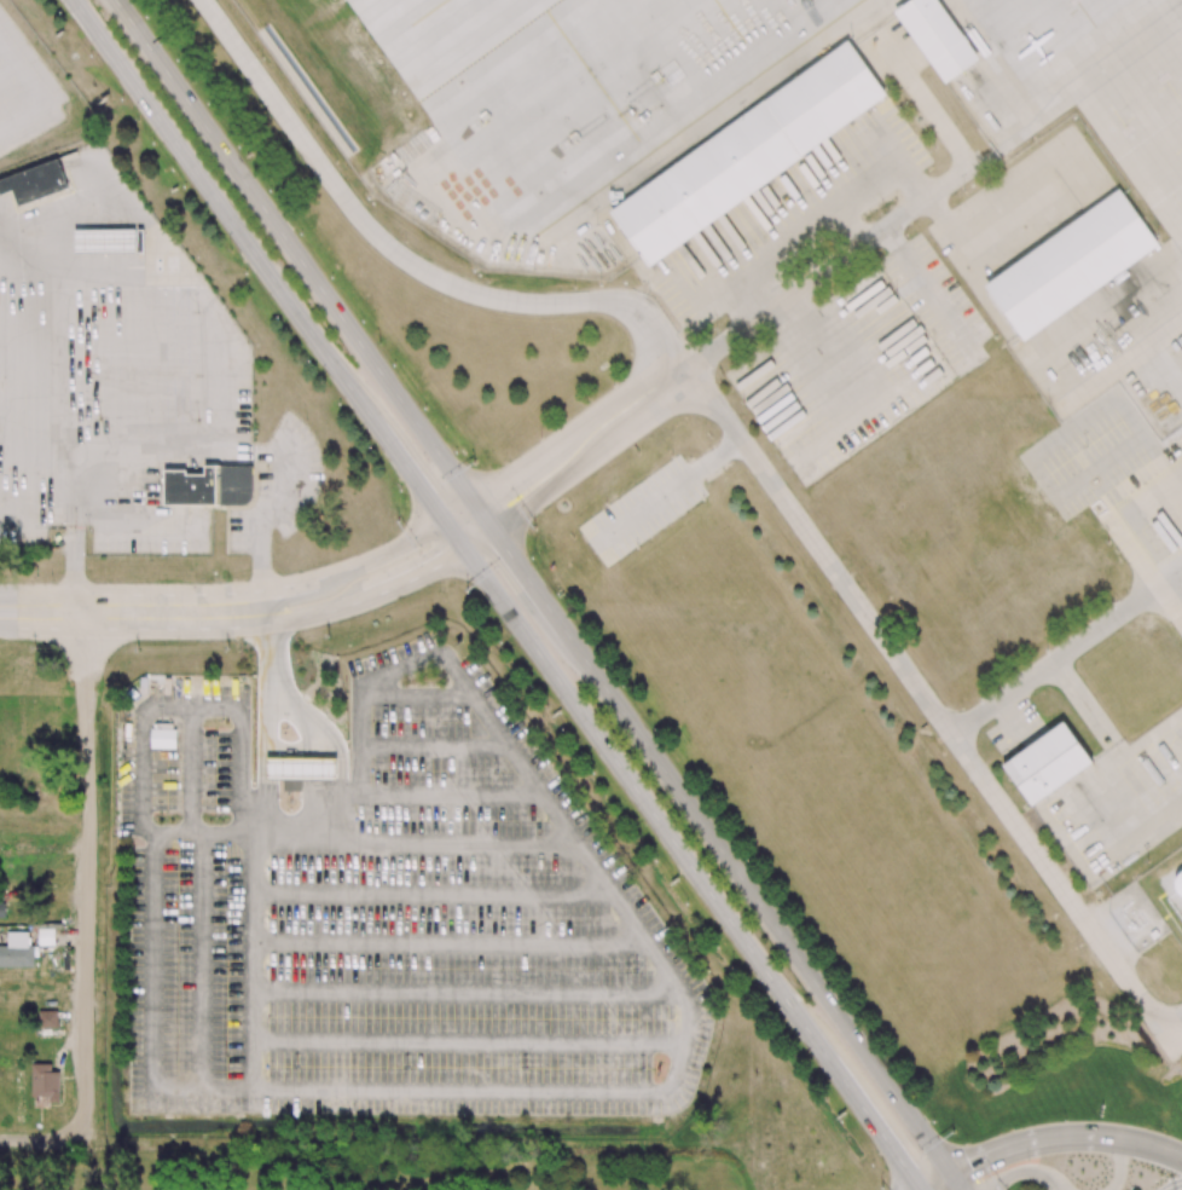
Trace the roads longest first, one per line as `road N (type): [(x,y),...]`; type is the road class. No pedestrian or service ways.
road 1 (residential): [(1167,1038),(726,420),(642,316),(615,301),(504,301),(452,285),(400,255),(360,218),(205,0)]
road 2 (primary): [(952,1174),(573,643)]
road 3 (primary): [(463,549),(825,1056)]
road 4 (primary): [(473,503),(113,0)]
road 5 (residential): [(88,1140),(86,612)]
road 6 (primary): [(74,0),(364,409)]
road 7 (residential): [(682,370),(969,167)]
road 8 (residential): [(492,528),(665,405),(682,370)]
road 9 (residential): [(682,370),(636,386),(473,503)]
road 10 (tertiary): [(86,612),(265,607)]
road 11 (primary): [(825,1056),(921,1189)]
road 12 (primary): [(573,643),(492,528)]
road 13 (primary): [(364,409),(444,522)]
road 14 (tertiary): [(444,522),(334,574)]

